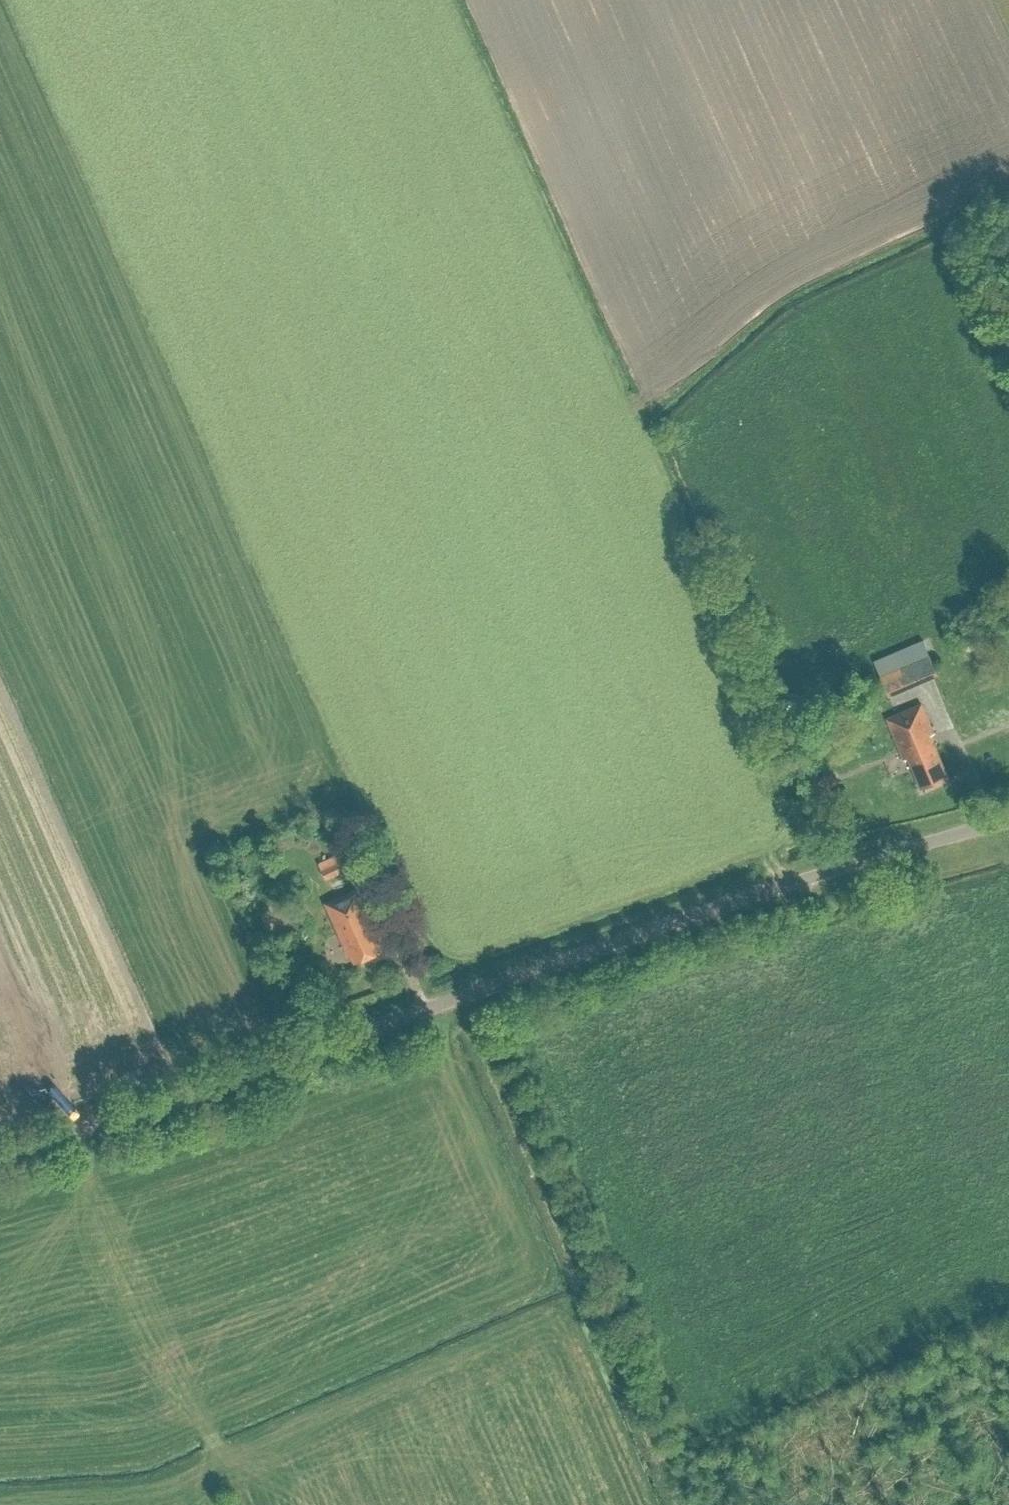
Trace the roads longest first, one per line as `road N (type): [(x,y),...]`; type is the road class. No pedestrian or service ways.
road 1 (unclassified): [(1008,819),(721,906),(0,1153)]

